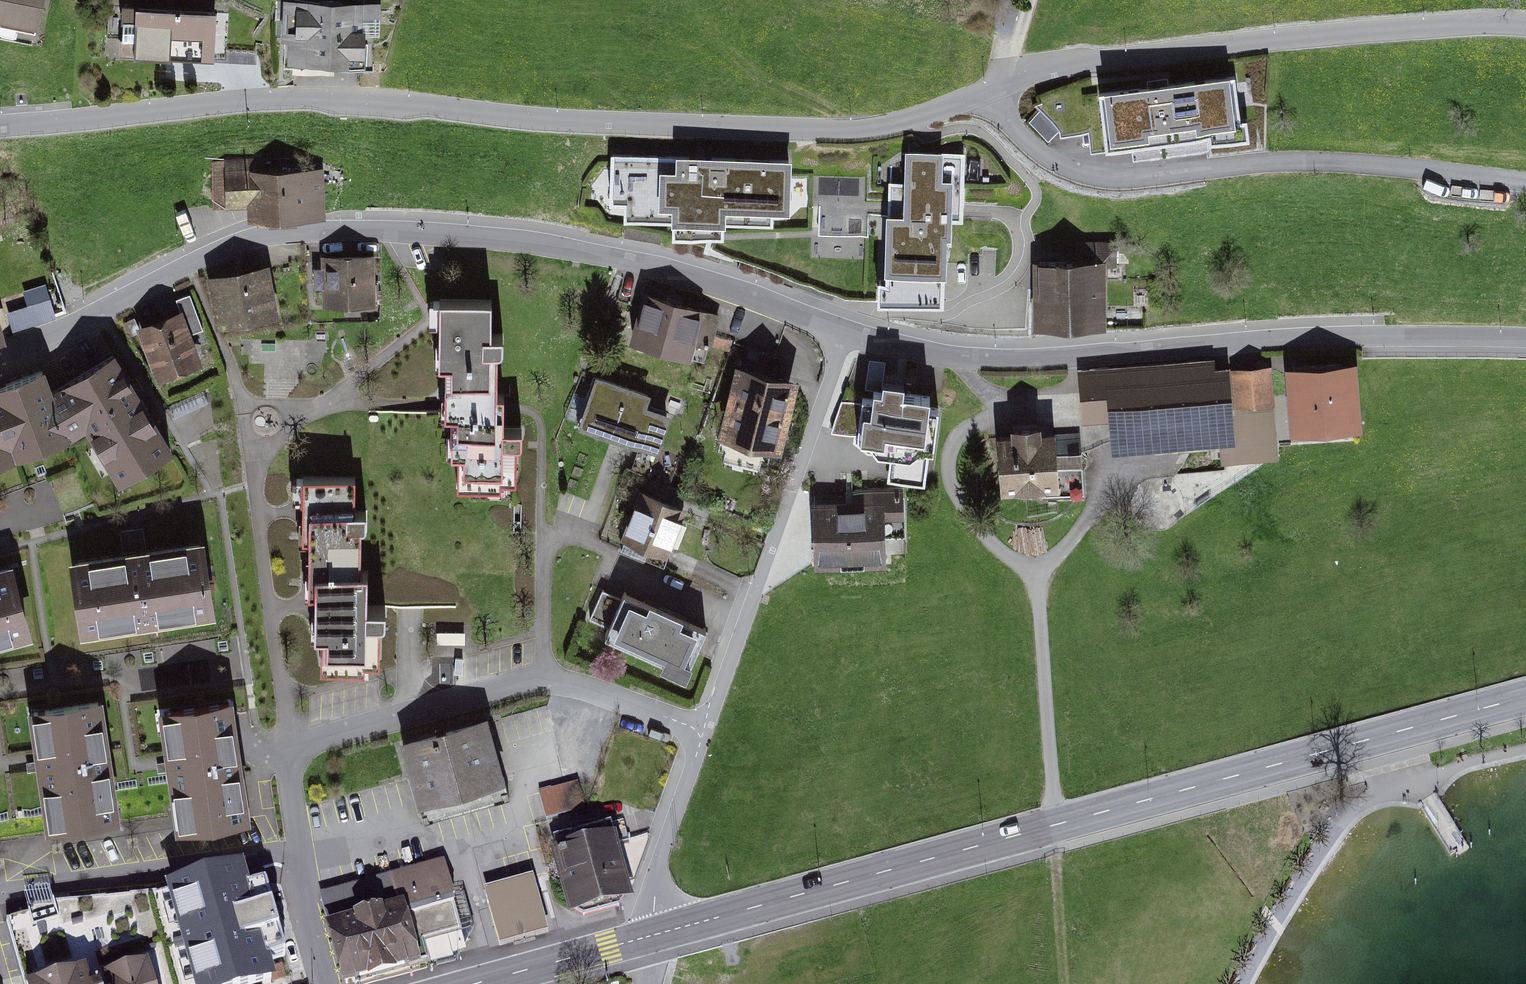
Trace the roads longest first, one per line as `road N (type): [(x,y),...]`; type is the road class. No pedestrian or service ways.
road 1 (residential): [(0,129),(268,96),(590,124),(852,129),(907,121),(1073,68),(1465,29),(1525,32)]
road 2 (secondary): [(655,939),(1525,698)]
road 3 (residential): [(847,336),(668,266),(449,227),(244,240),(89,320),(0,355)]
road 4 (residential): [(1525,339),(1410,336),(965,359),(847,336)]
road 5 (residential): [(329,983),(299,859),(294,744),(540,681),(703,734)]
road 6 (residential): [(703,734),(847,336)]
road 7 (track): [(1055,825),(1038,569),(1064,555),(1096,508),(1105,461)]
road 8 (track): [(1038,569),(1013,564),(988,539),(950,478),(950,457),(964,433),(998,415),(1001,404),(966,370),(965,359)]
road 9 (residential): [(655,939),(647,896),(703,734)]
road 10 (secondary): [(486,983),(655,939)]
road 11 (track): [(1243,983),(1329,834)]

